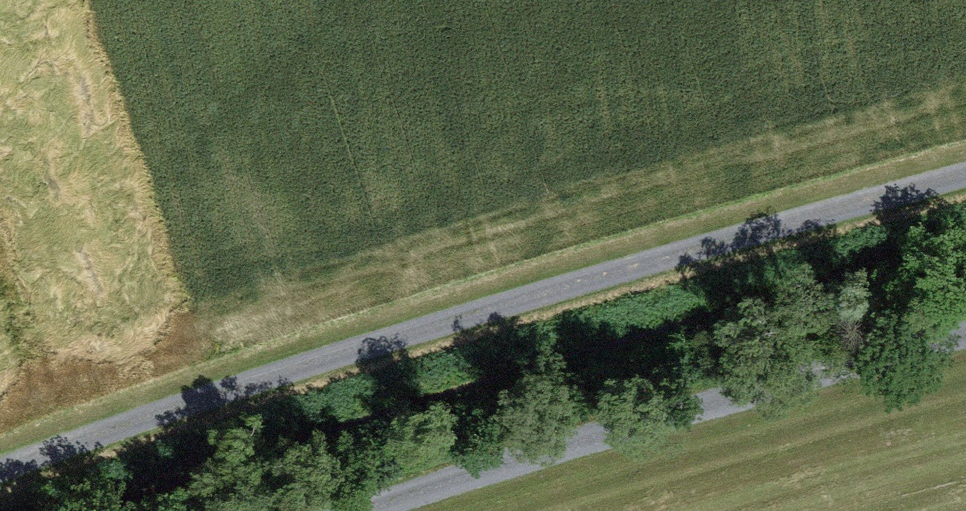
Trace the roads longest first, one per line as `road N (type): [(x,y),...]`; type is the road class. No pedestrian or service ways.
road 1 (track): [(965,180),(434,329),(0,486)]
road 2 (track): [(369,510),(486,468),(965,338)]

